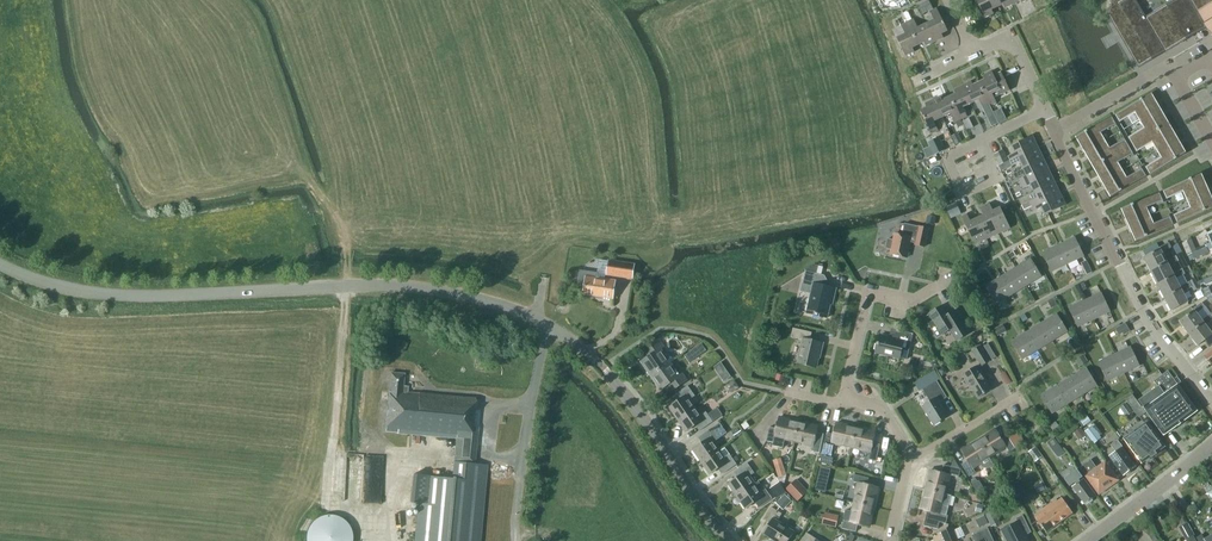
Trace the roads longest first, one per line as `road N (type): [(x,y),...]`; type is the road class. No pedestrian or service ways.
road 1 (tertiary): [(0,271),(79,300),(369,286),(435,289),(490,304),(543,325),(601,367),(730,540)]
road 2 (residential): [(1211,404),(1157,332),(1053,131)]
road 3 (residential): [(843,405),(871,290),(910,300),(954,277)]
road 4 (tertiary): [(1085,540),(1211,444)]
road 5 (residential): [(1053,131),(1172,67),(1179,77)]
road 6 (residential): [(911,460),(1019,406)]

